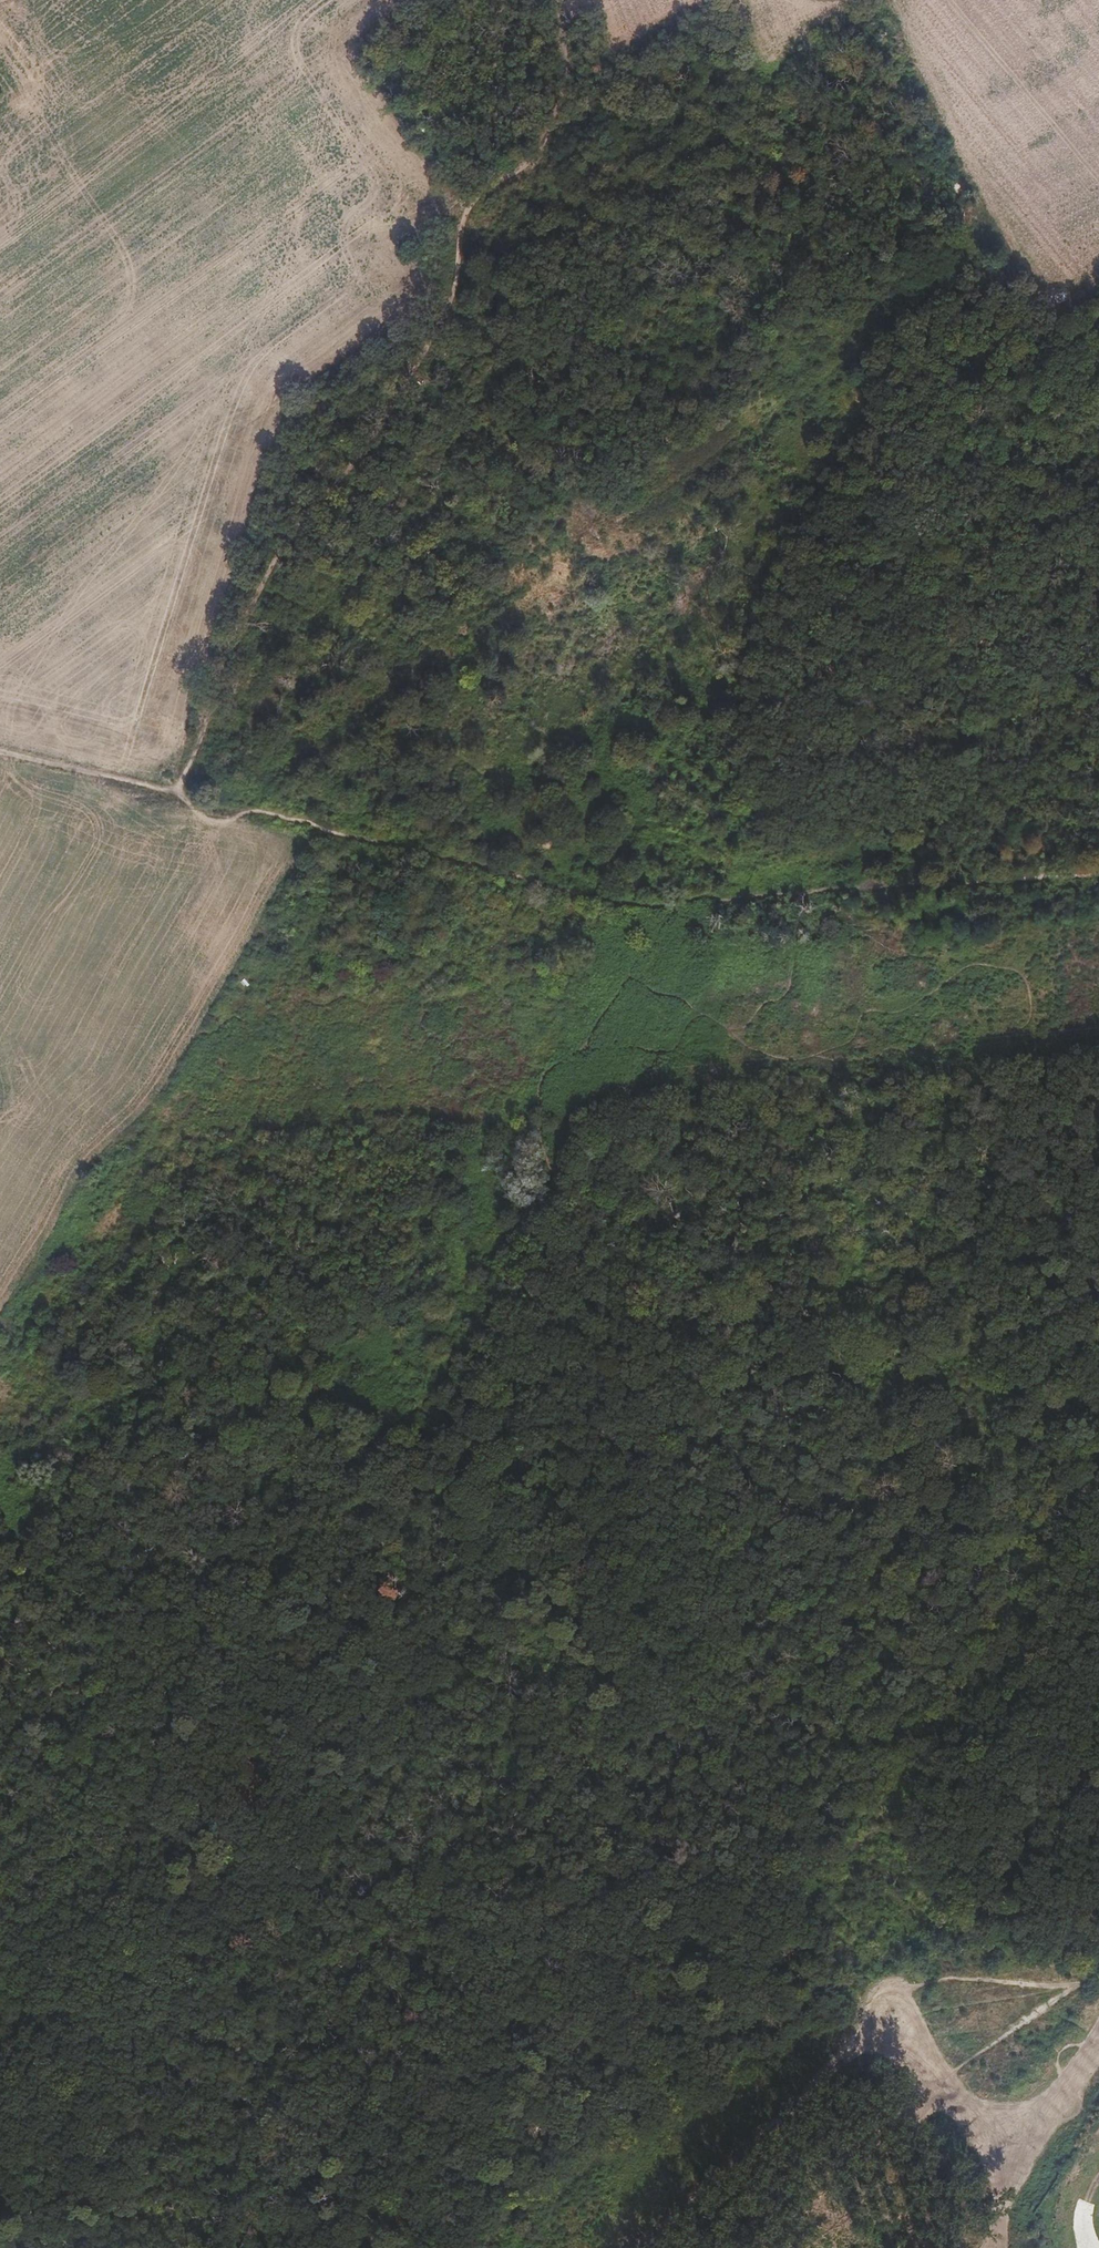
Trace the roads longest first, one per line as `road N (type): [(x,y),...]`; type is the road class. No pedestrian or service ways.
road 1 (track): [(1098,877),(655,903),(602,898),(0,751)]
road 2 (track): [(548,0),(563,74),(560,117),(542,151),(452,259),(424,346),(385,413),(256,586),(181,792)]

